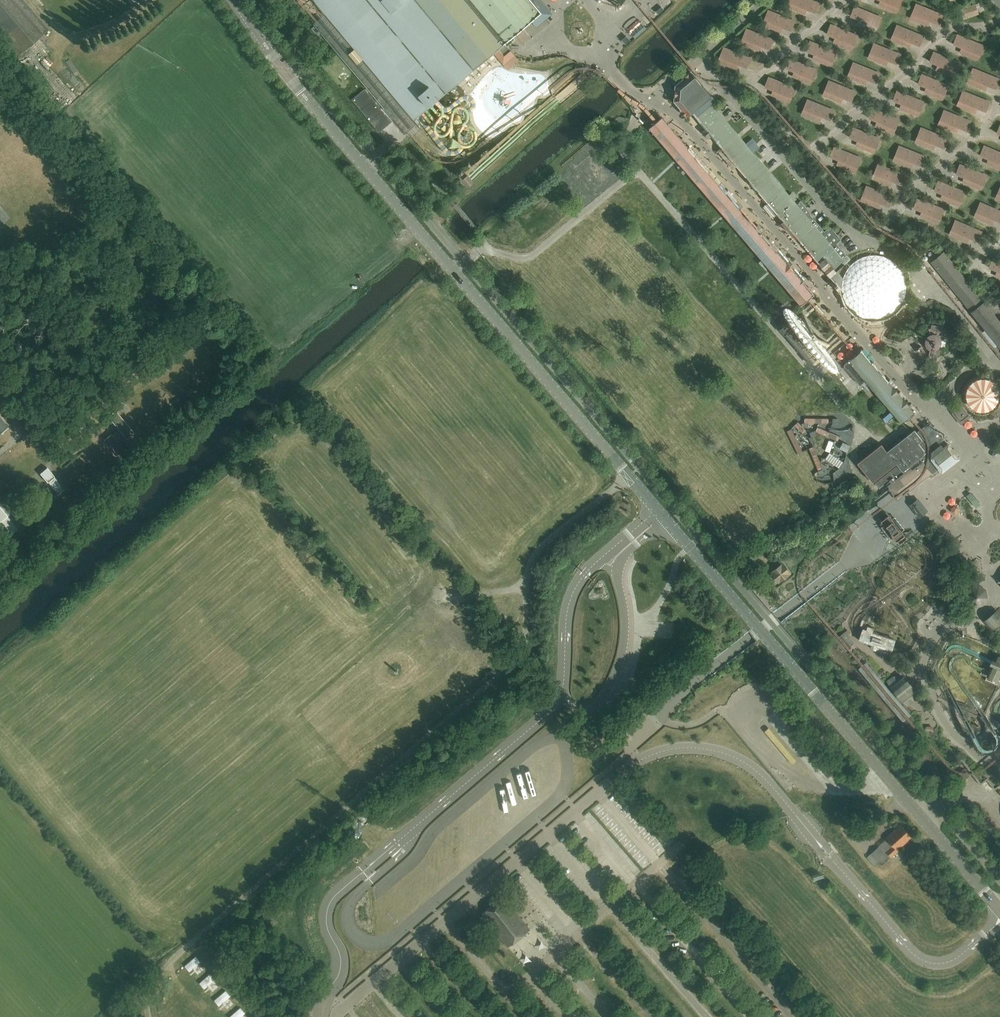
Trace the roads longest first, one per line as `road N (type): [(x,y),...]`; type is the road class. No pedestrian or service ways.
road 1 (tertiary): [(999,910),(292,80),(236,0)]

